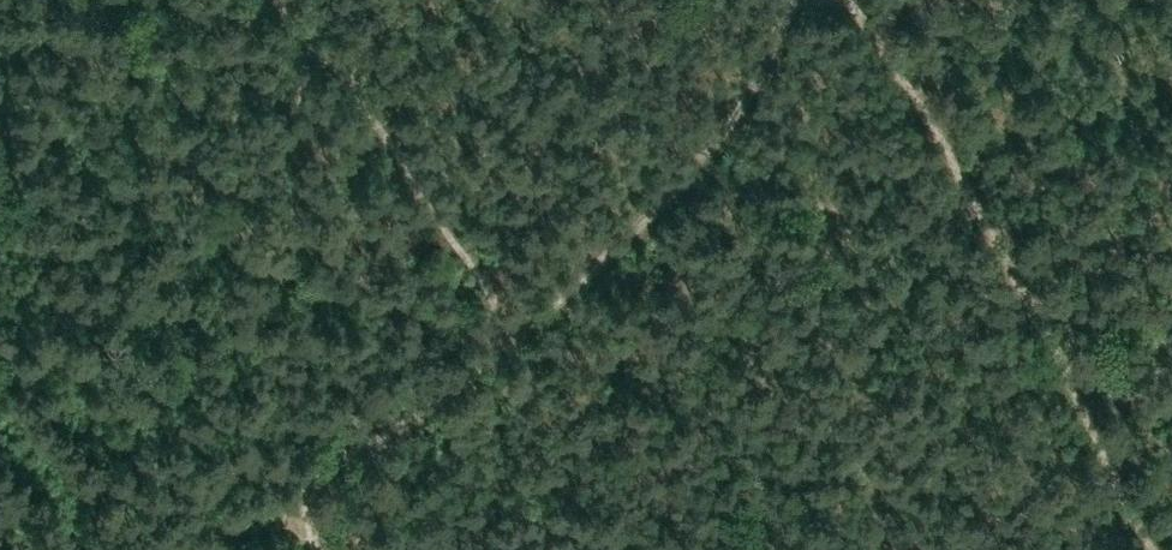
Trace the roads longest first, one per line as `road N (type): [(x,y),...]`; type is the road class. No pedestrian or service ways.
road 1 (track): [(792,0),(759,80),(713,149),(628,237),(515,339),(308,487),(299,517),(315,549)]
road 2 (track): [(850,0),(1002,252),(1154,549)]
road 3 (track): [(272,0),(355,91),(515,339)]

